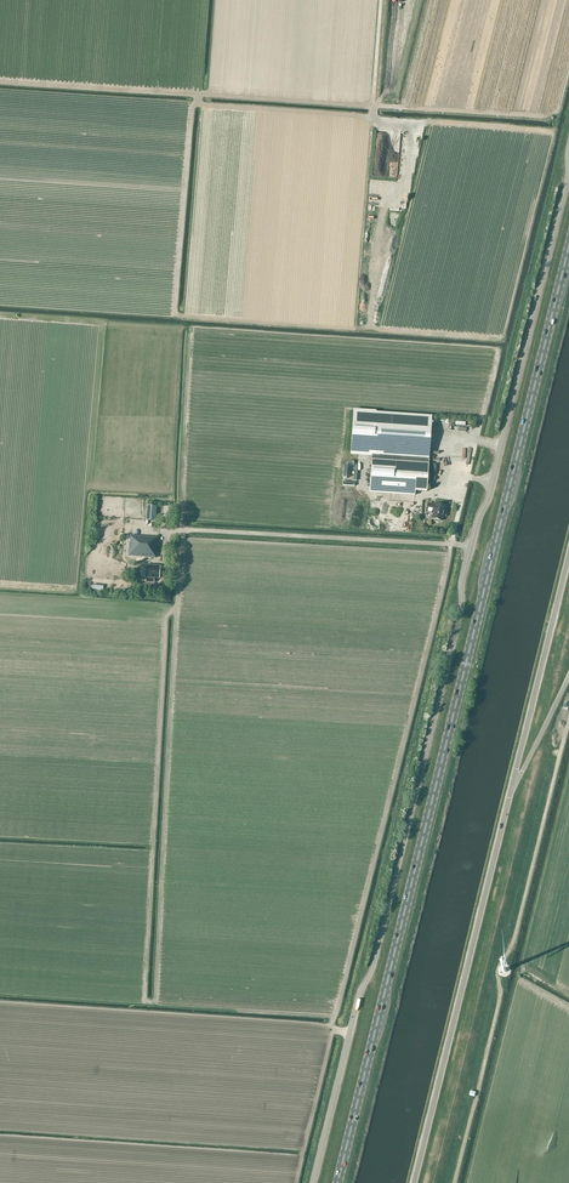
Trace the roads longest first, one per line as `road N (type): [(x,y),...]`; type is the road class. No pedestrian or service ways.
road 1 (unclassified): [(313,1182),(358,995),(374,965),(568,148)]
road 2 (primary): [(338,1182),(568,249)]
road 3 (unclassified): [(415,1182),(511,793)]
road 4 (track): [(0,1003),(320,1025),(332,1028),(327,1051)]
road 5 (unclassified): [(511,793),(568,559)]
road 6 (unclassified): [(511,793),(568,679)]

